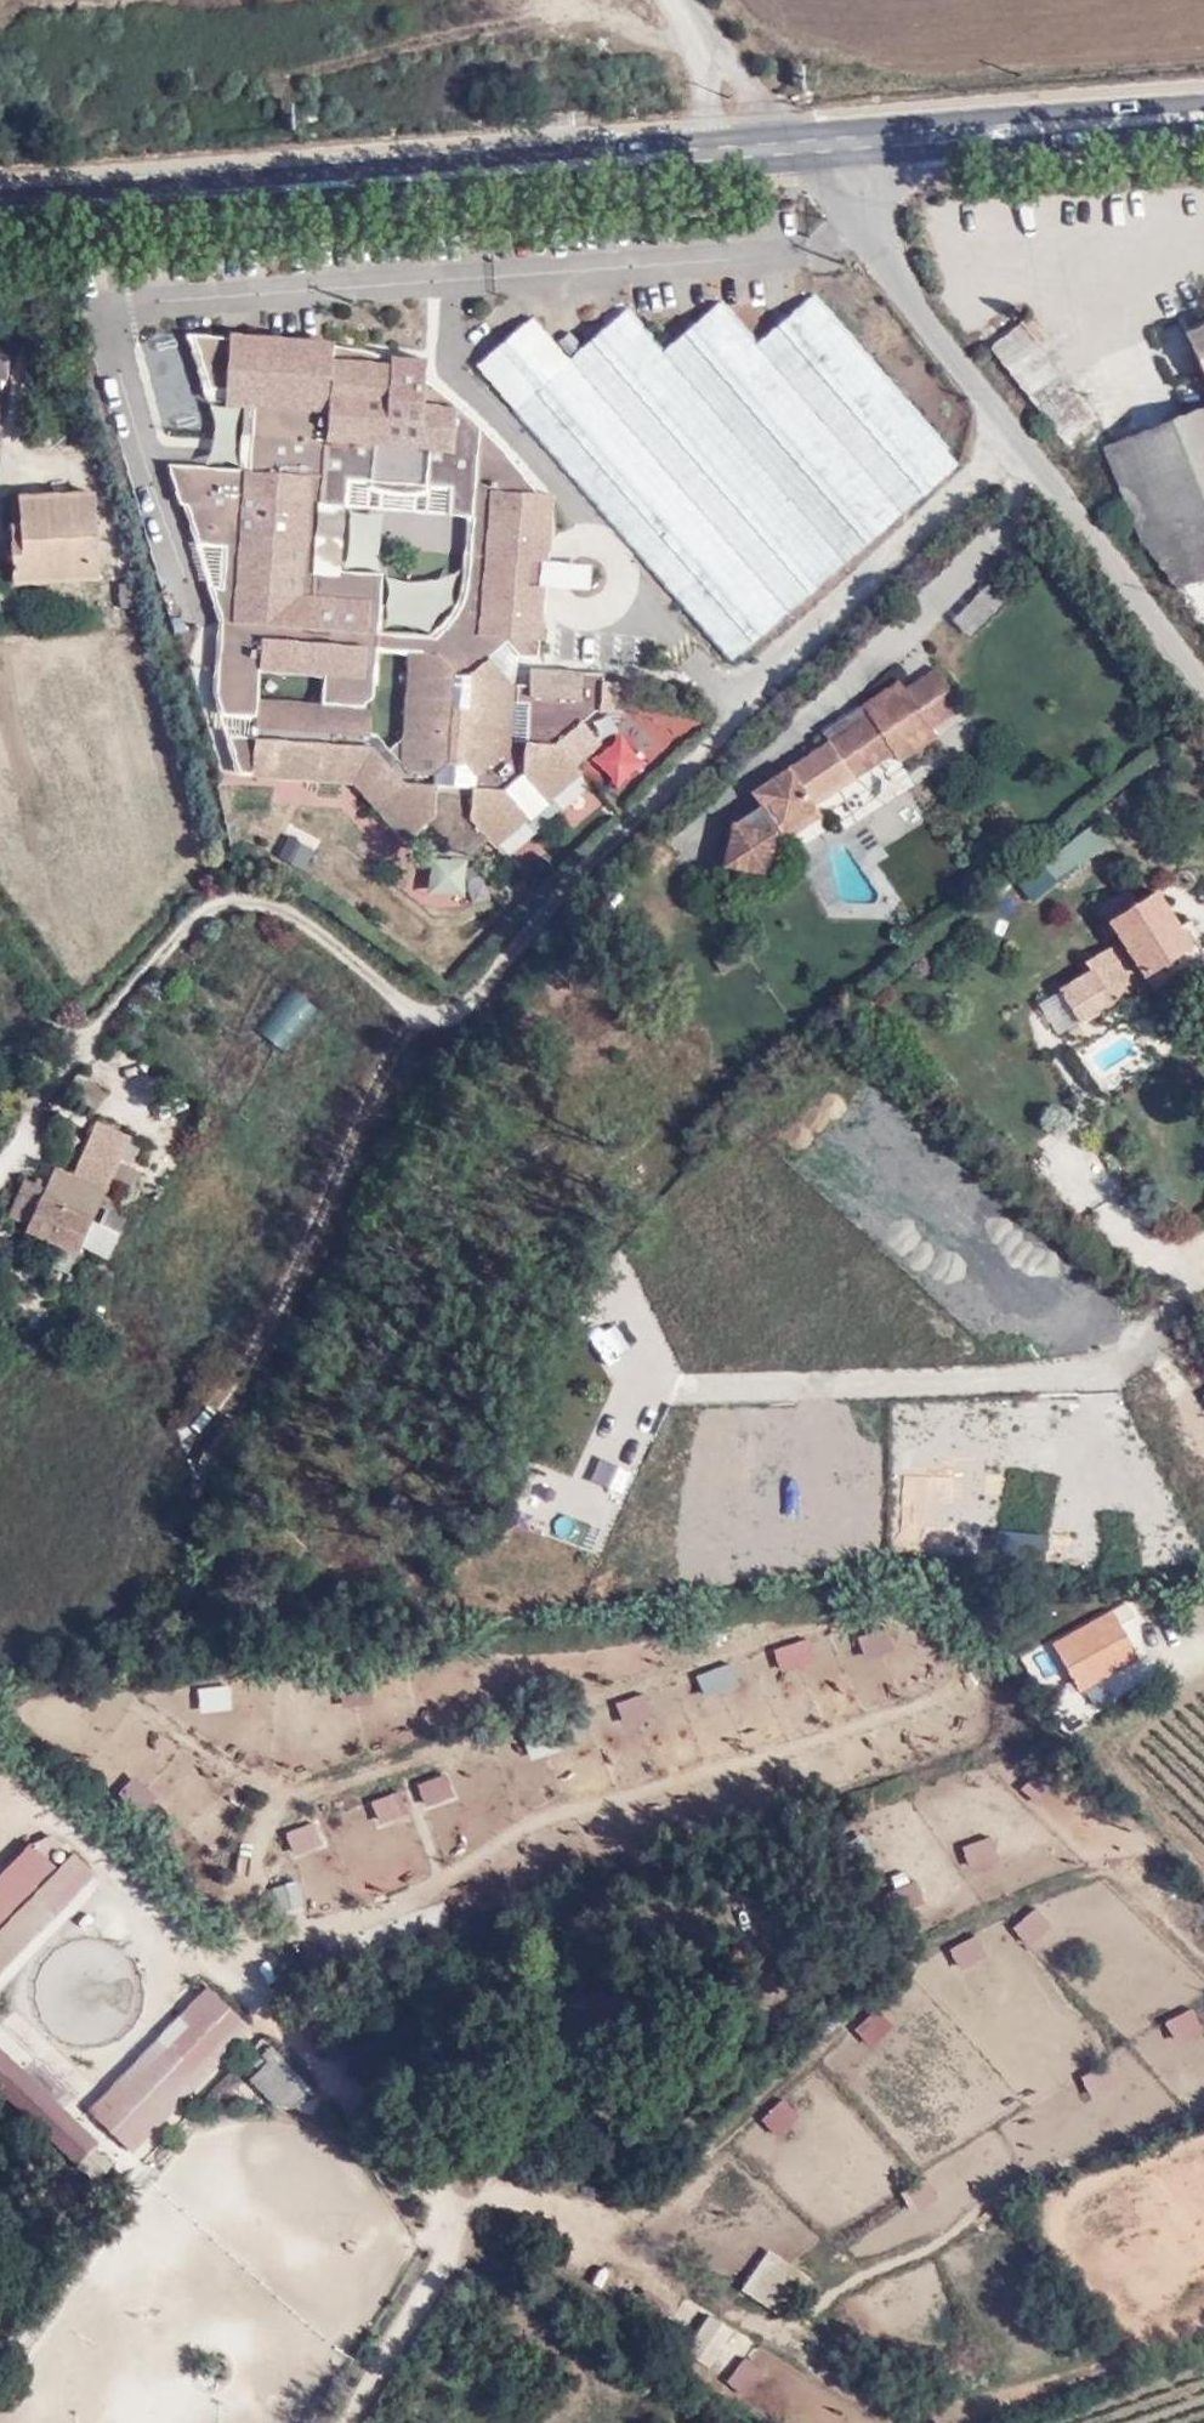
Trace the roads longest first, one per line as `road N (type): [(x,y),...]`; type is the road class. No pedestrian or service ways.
road 1 (secondary): [(0,210),(812,144)]
road 2 (unclassified): [(812,144),(933,322),(1203,683)]
road 3 (track): [(703,39),(667,45),(618,14),(568,5),(312,68)]
road 4 (unclassified): [(415,1000),(245,1371)]
road 5 (secondary): [(812,144),(1203,112)]

